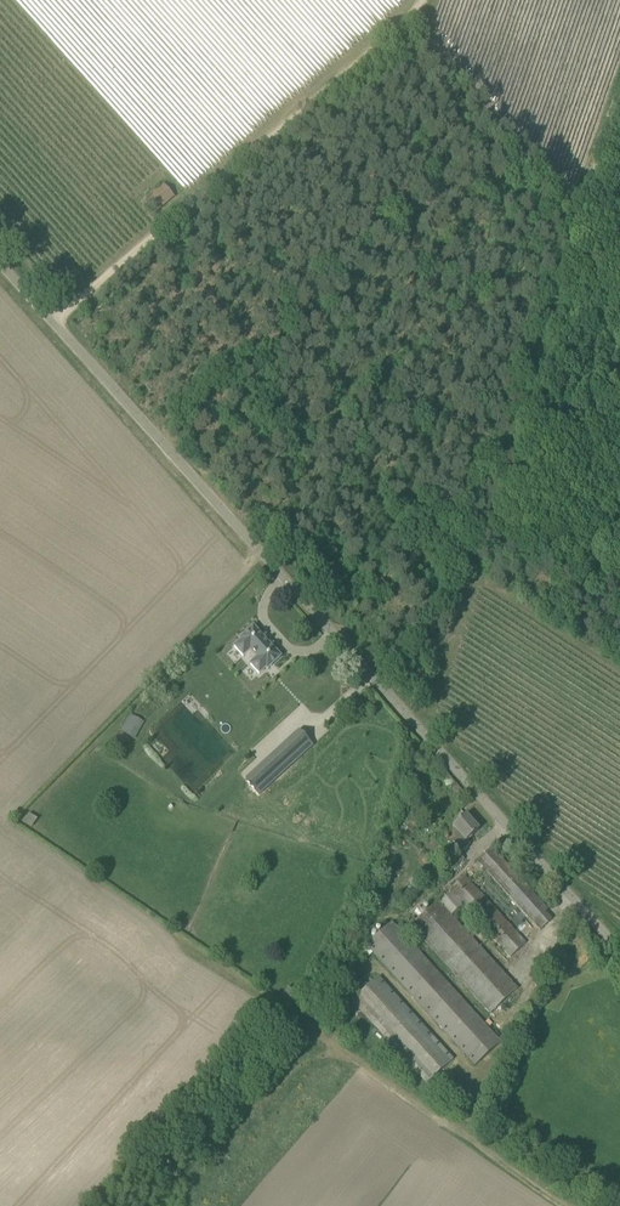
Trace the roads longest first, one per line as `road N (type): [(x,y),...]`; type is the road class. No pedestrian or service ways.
road 1 (unclassified): [(619,948),(276,553),(0,253)]
road 2 (track): [(424,0),(394,38),(63,321)]

